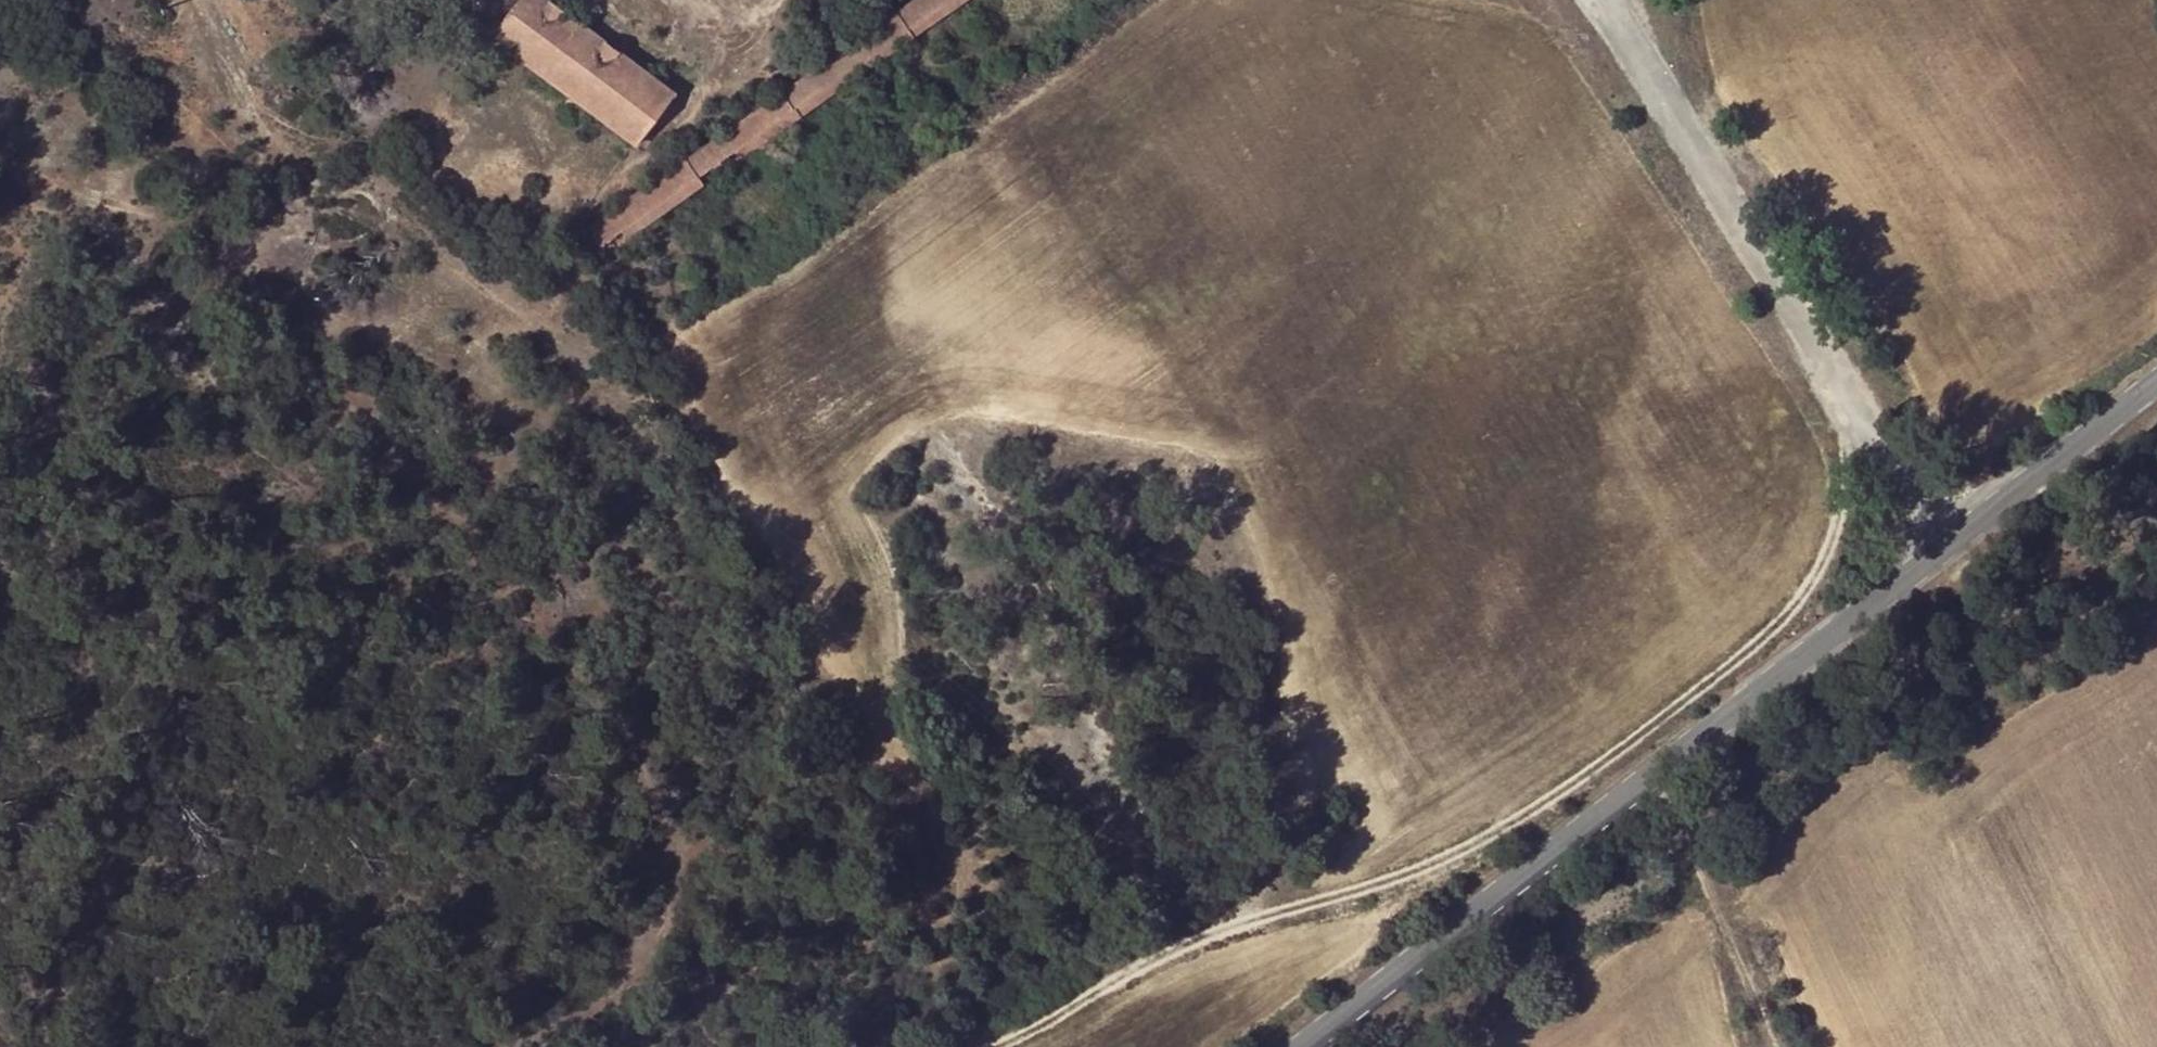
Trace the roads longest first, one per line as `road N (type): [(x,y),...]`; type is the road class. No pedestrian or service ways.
road 1 (tertiary): [(1946,553),(1308,1046)]
road 2 (residential): [(1946,553),(1612,0)]
road 3 (tertiary): [(2156,385),(1946,553)]

